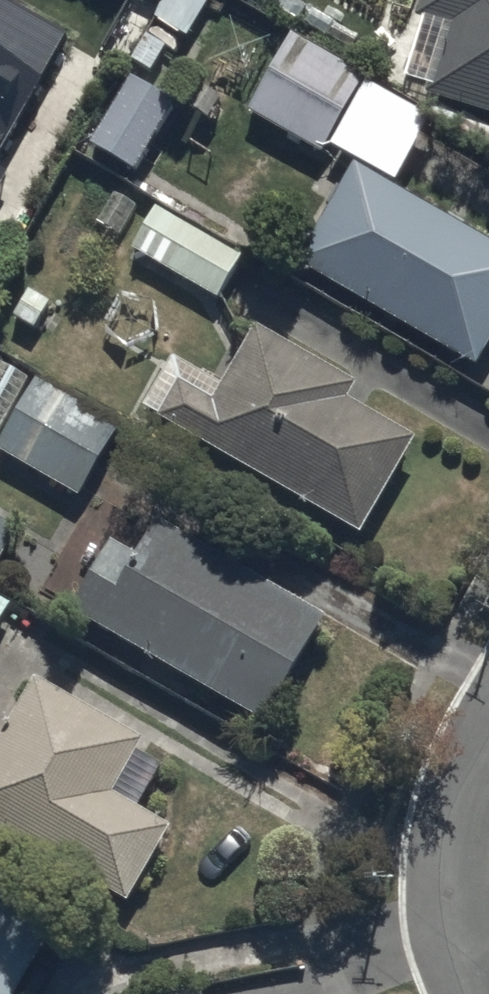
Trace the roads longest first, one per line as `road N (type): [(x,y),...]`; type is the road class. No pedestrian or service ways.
road 1 (residential): [(473,993),(445,880),(454,827),(488,741)]

